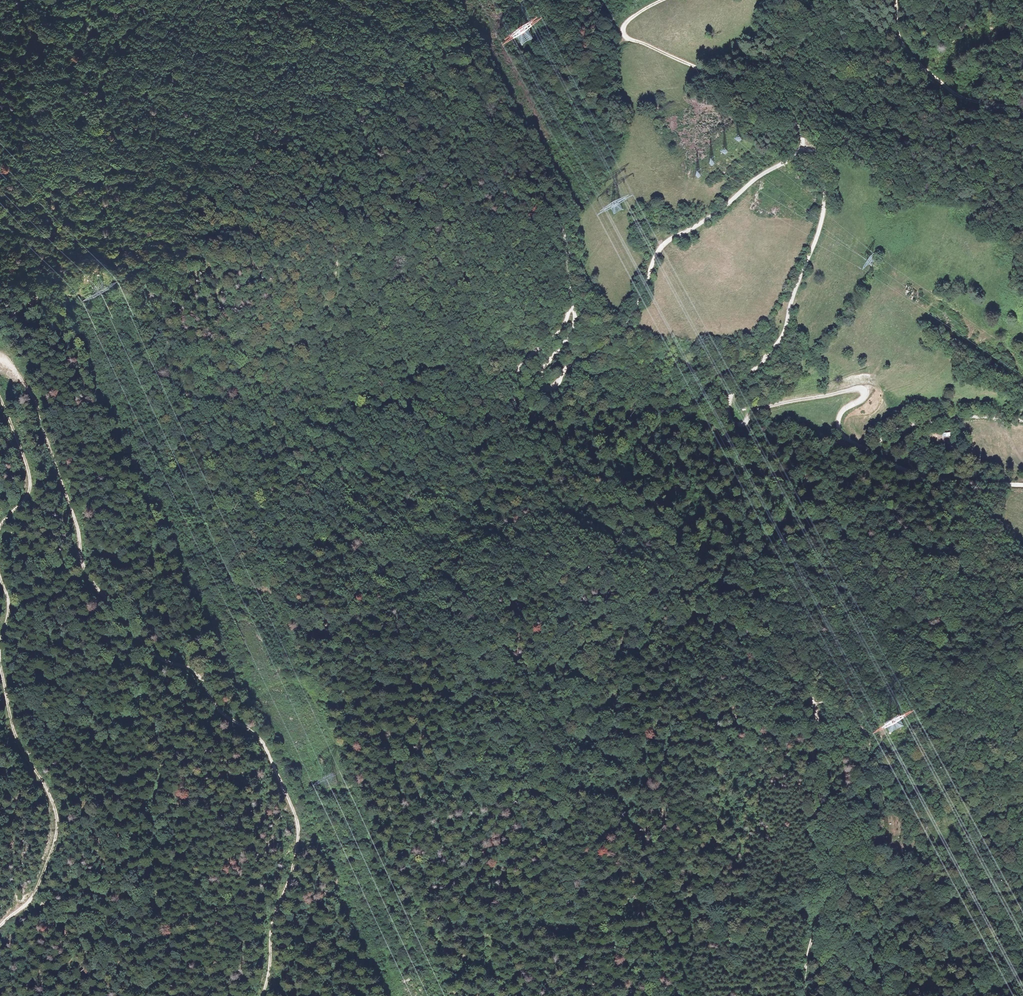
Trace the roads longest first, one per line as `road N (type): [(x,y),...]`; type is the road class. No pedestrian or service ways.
road 1 (track): [(804,995),(821,902),(816,714),(798,683),(712,617),(666,549),(539,446),(521,419),(511,385),(516,368),(555,338),(572,301)]
road 2 (track): [(0,359),(33,394),(92,581),(144,643),(191,672),(219,709),(254,733),(295,813),(297,840),(261,995)]
road 3 (track): [(805,146),(824,164),(821,224),(784,332),(731,396),(729,416),(739,424),(763,408),(859,387),(863,399),(842,411),(837,426),(869,453)]
road 4 (track): [(572,301),(574,327),(541,373),(541,385),(563,382),(565,370),(626,327),(660,247),(805,146)]
road 5 (track): [(572,301),(557,217),(511,176),(399,34),(329,0)]
road 6 (track): [(0,929),(33,898),(57,838),(56,807),(12,724),(0,658),(9,601),(0,576)]
road 7 (track): [(813,940),(868,760),(866,734),(810,697)]
road 8 (track): [(805,146),(783,107),(626,39),(623,31),(640,13),(665,0)]
road 9 (track): [(895,0),(903,47),(951,94),(1022,113)]
road 10 (track): [(869,453),(930,477),(1022,486)]
road 11 (track): [(0,529),(31,486),(0,399)]

